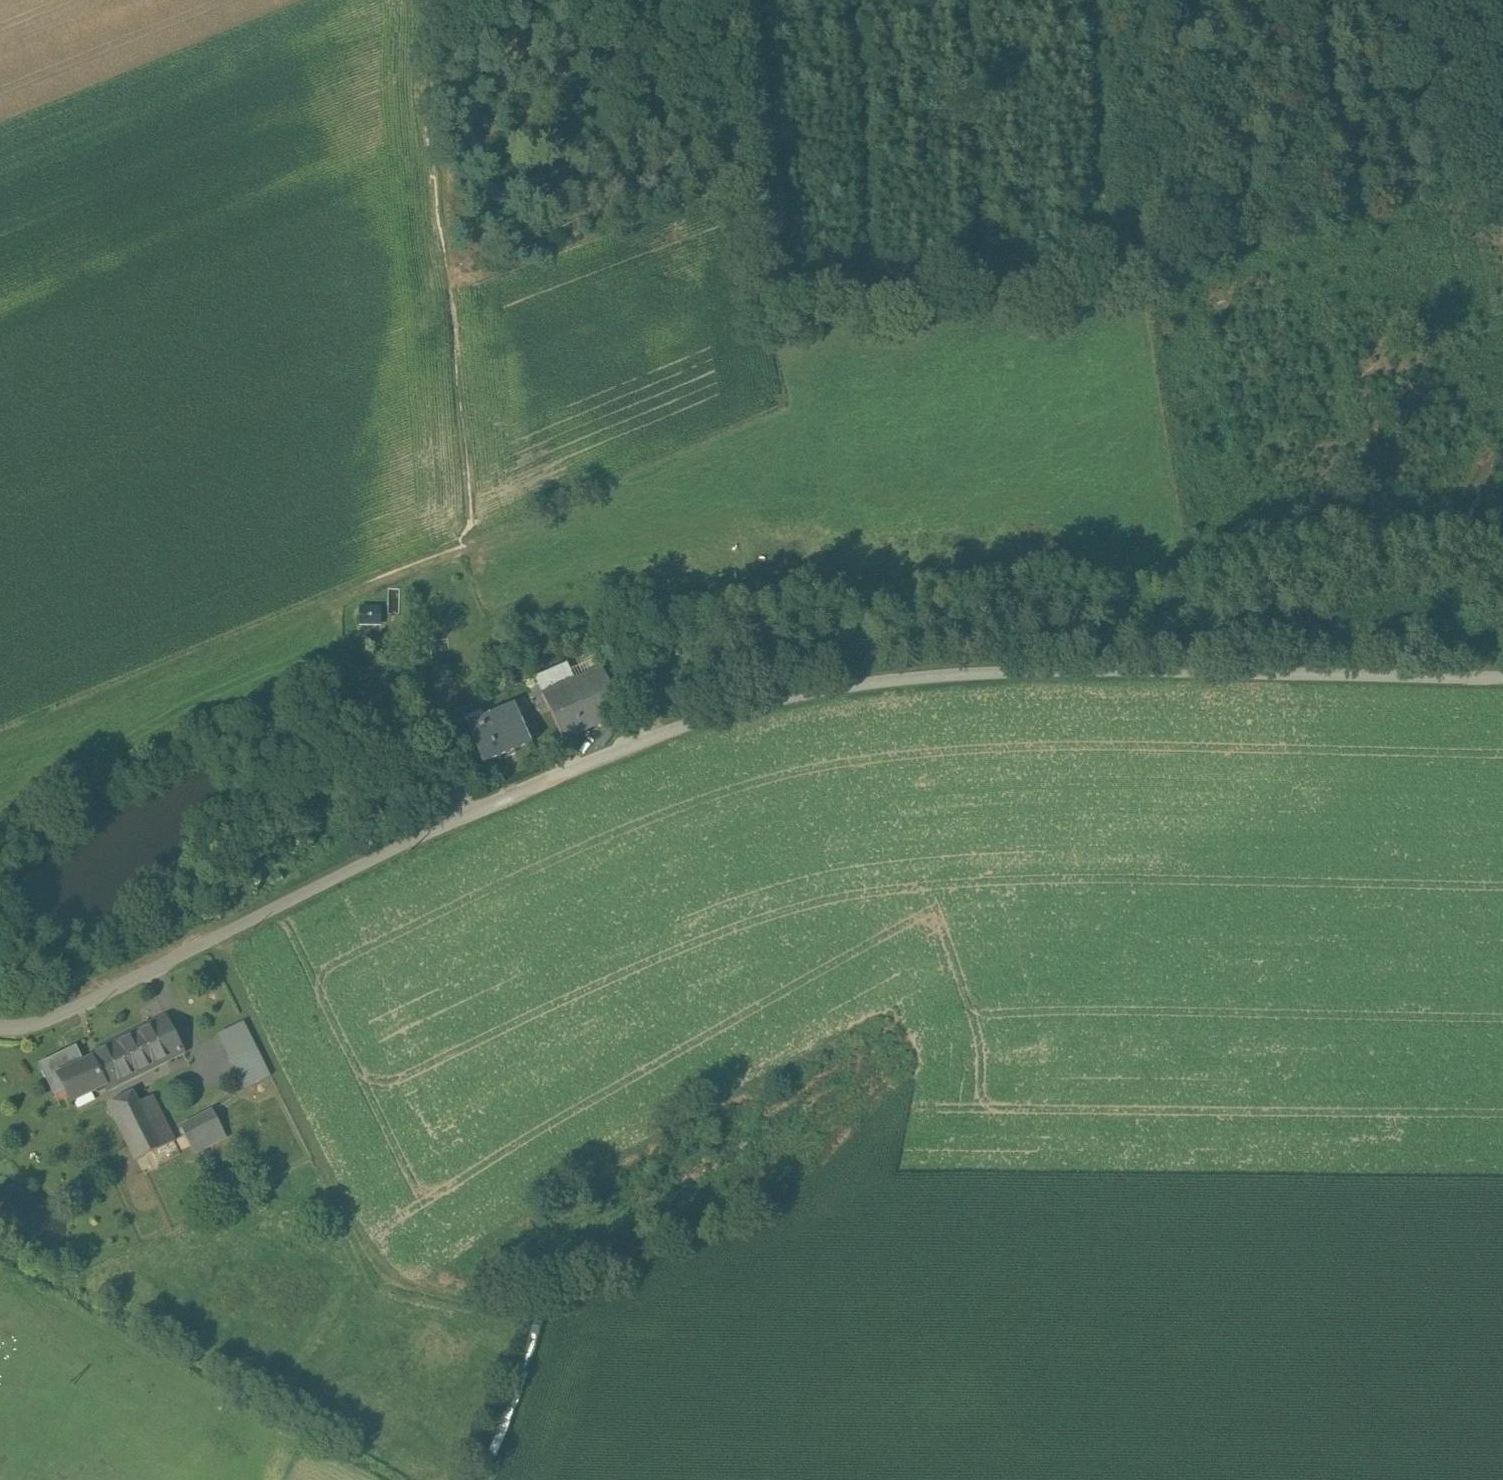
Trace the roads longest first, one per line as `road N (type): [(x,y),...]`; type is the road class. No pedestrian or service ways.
road 1 (unclassified): [(1502,674),(1082,668),(843,687),(743,707),(639,741),(240,920),(88,1001),(16,1031),(0,1029)]

